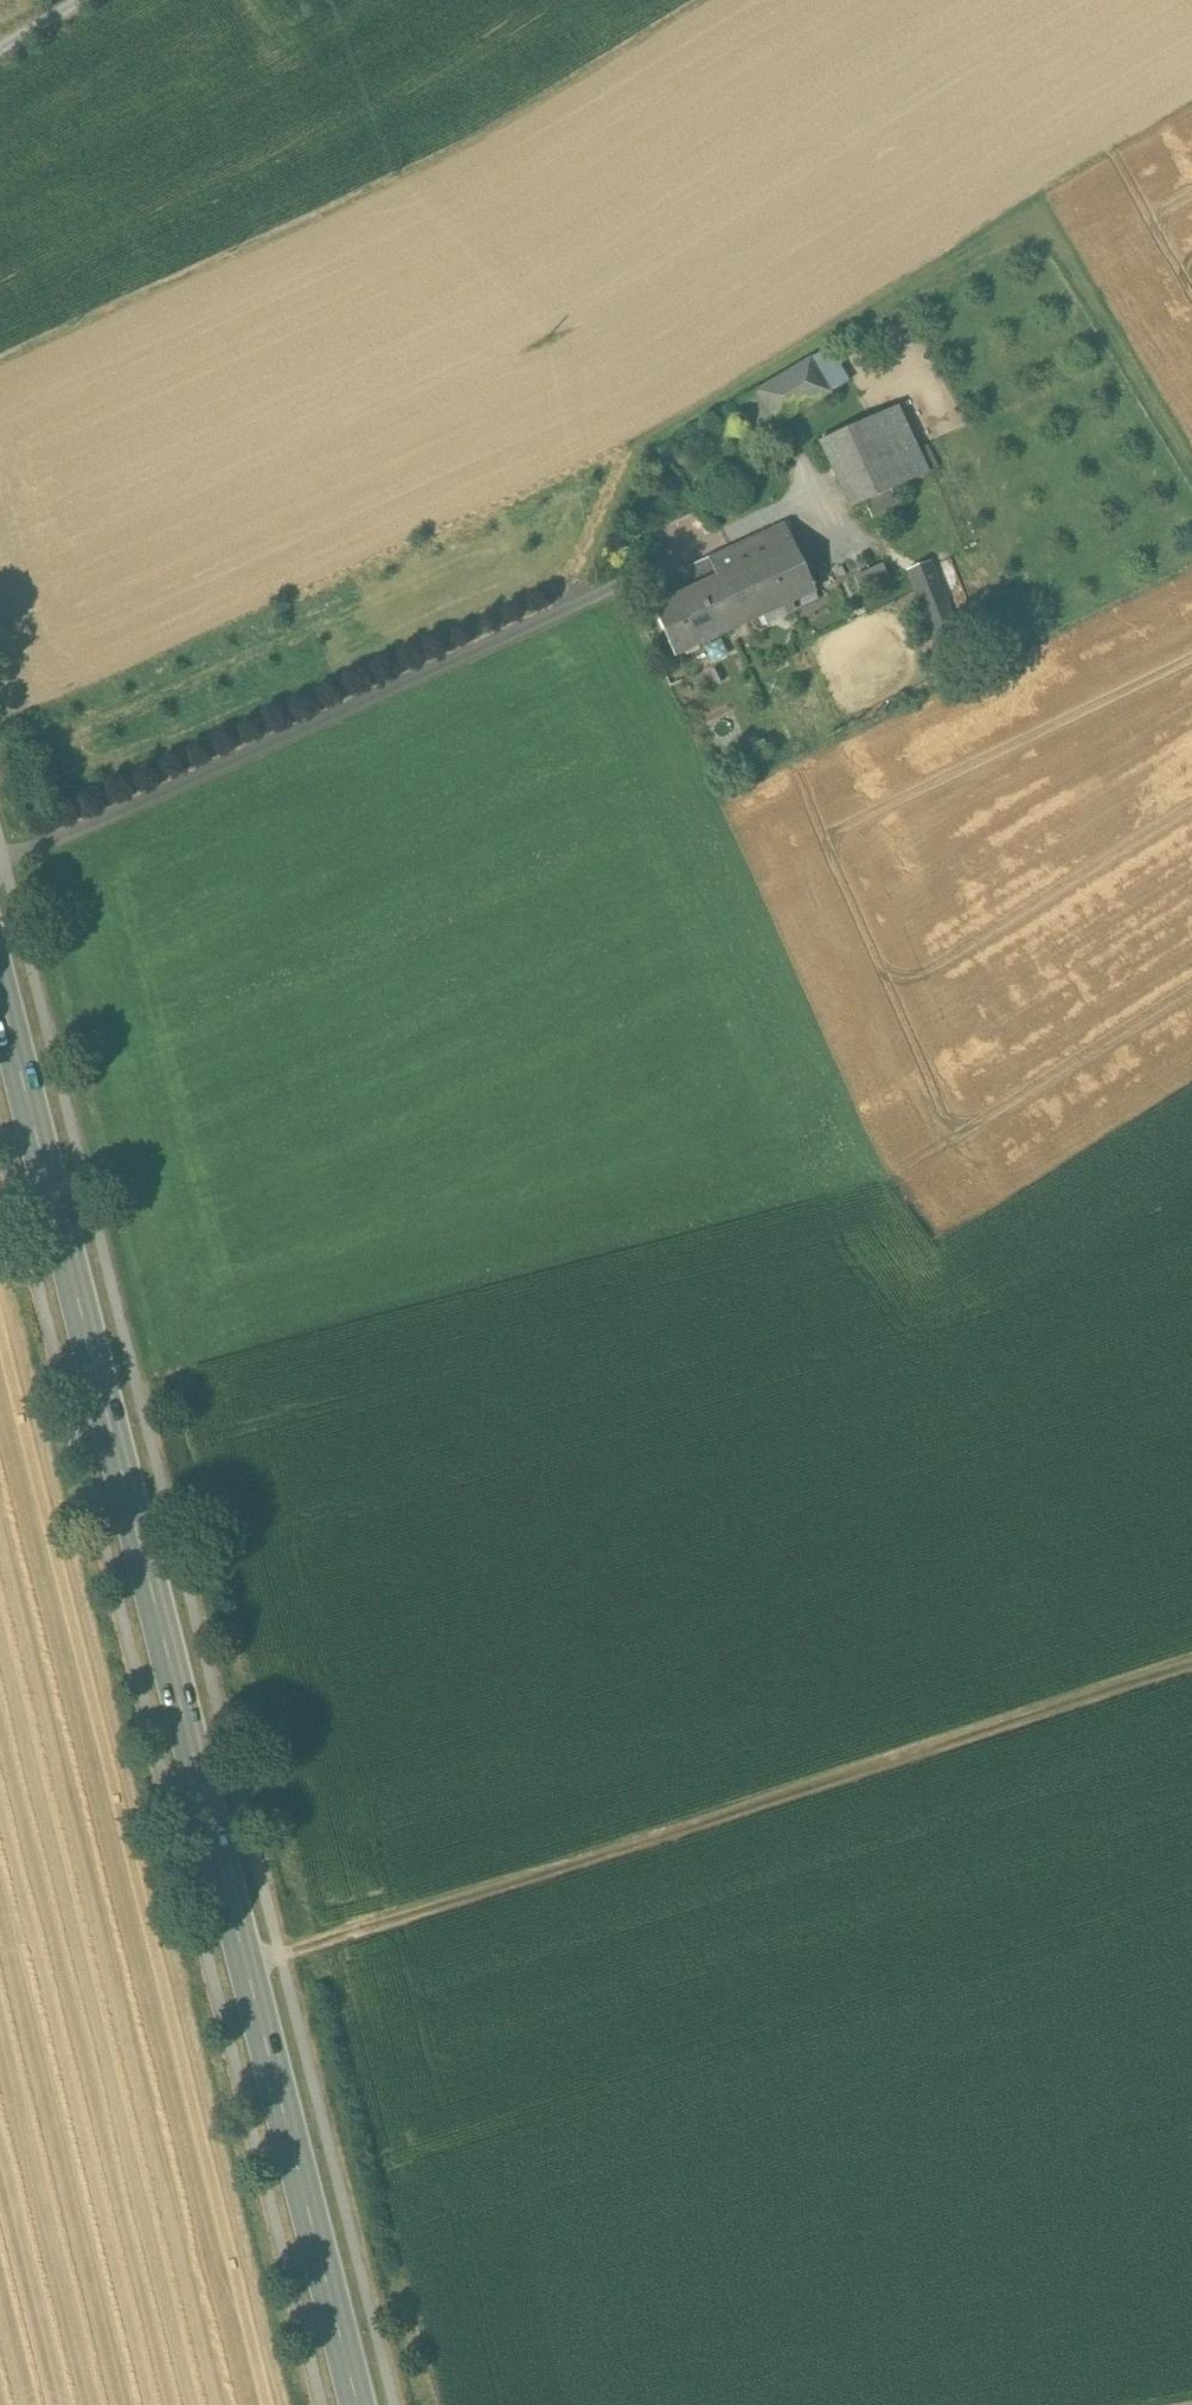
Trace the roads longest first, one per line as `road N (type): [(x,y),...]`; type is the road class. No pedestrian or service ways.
road 1 (primary): [(355,2404),(0,989)]
road 2 (track): [(243,1964),(1191,1663)]
road 3 (track): [(574,605),(639,453),(1038,217)]

